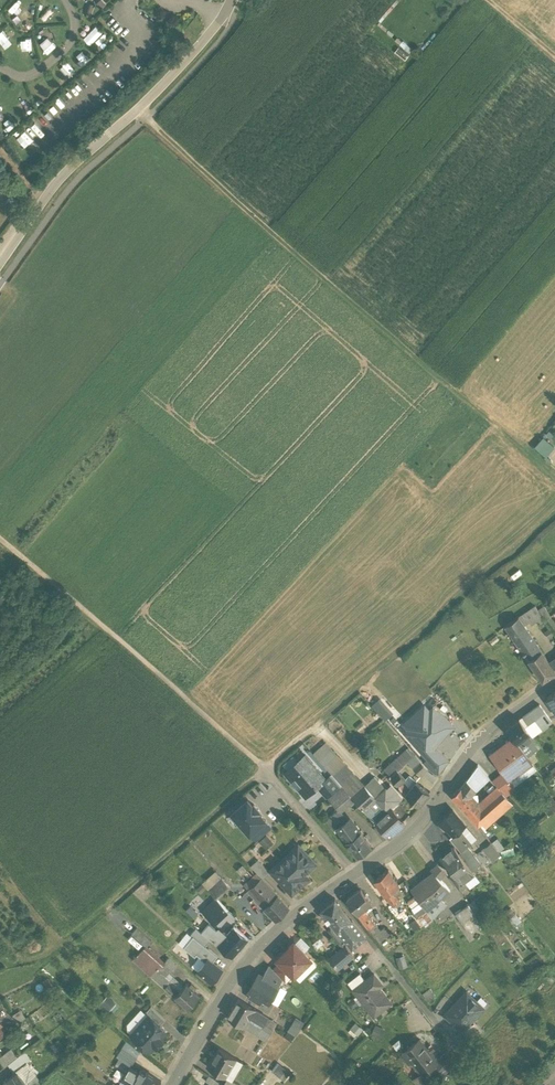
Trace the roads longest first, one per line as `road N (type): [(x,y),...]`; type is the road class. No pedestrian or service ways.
road 1 (residential): [(171,1084),(265,937),(414,828),(492,726),(554,684)]
road 2 (track): [(554,474),(139,107)]
road 3 (unclassified): [(0,266),(68,173),(139,107),(231,0)]
road 4 (track): [(267,764),(0,537)]
road 5 (track): [(554,512),(323,714)]
road 6 (track): [(46,957),(267,764)]
road 7 (track): [(357,869),(267,764)]

